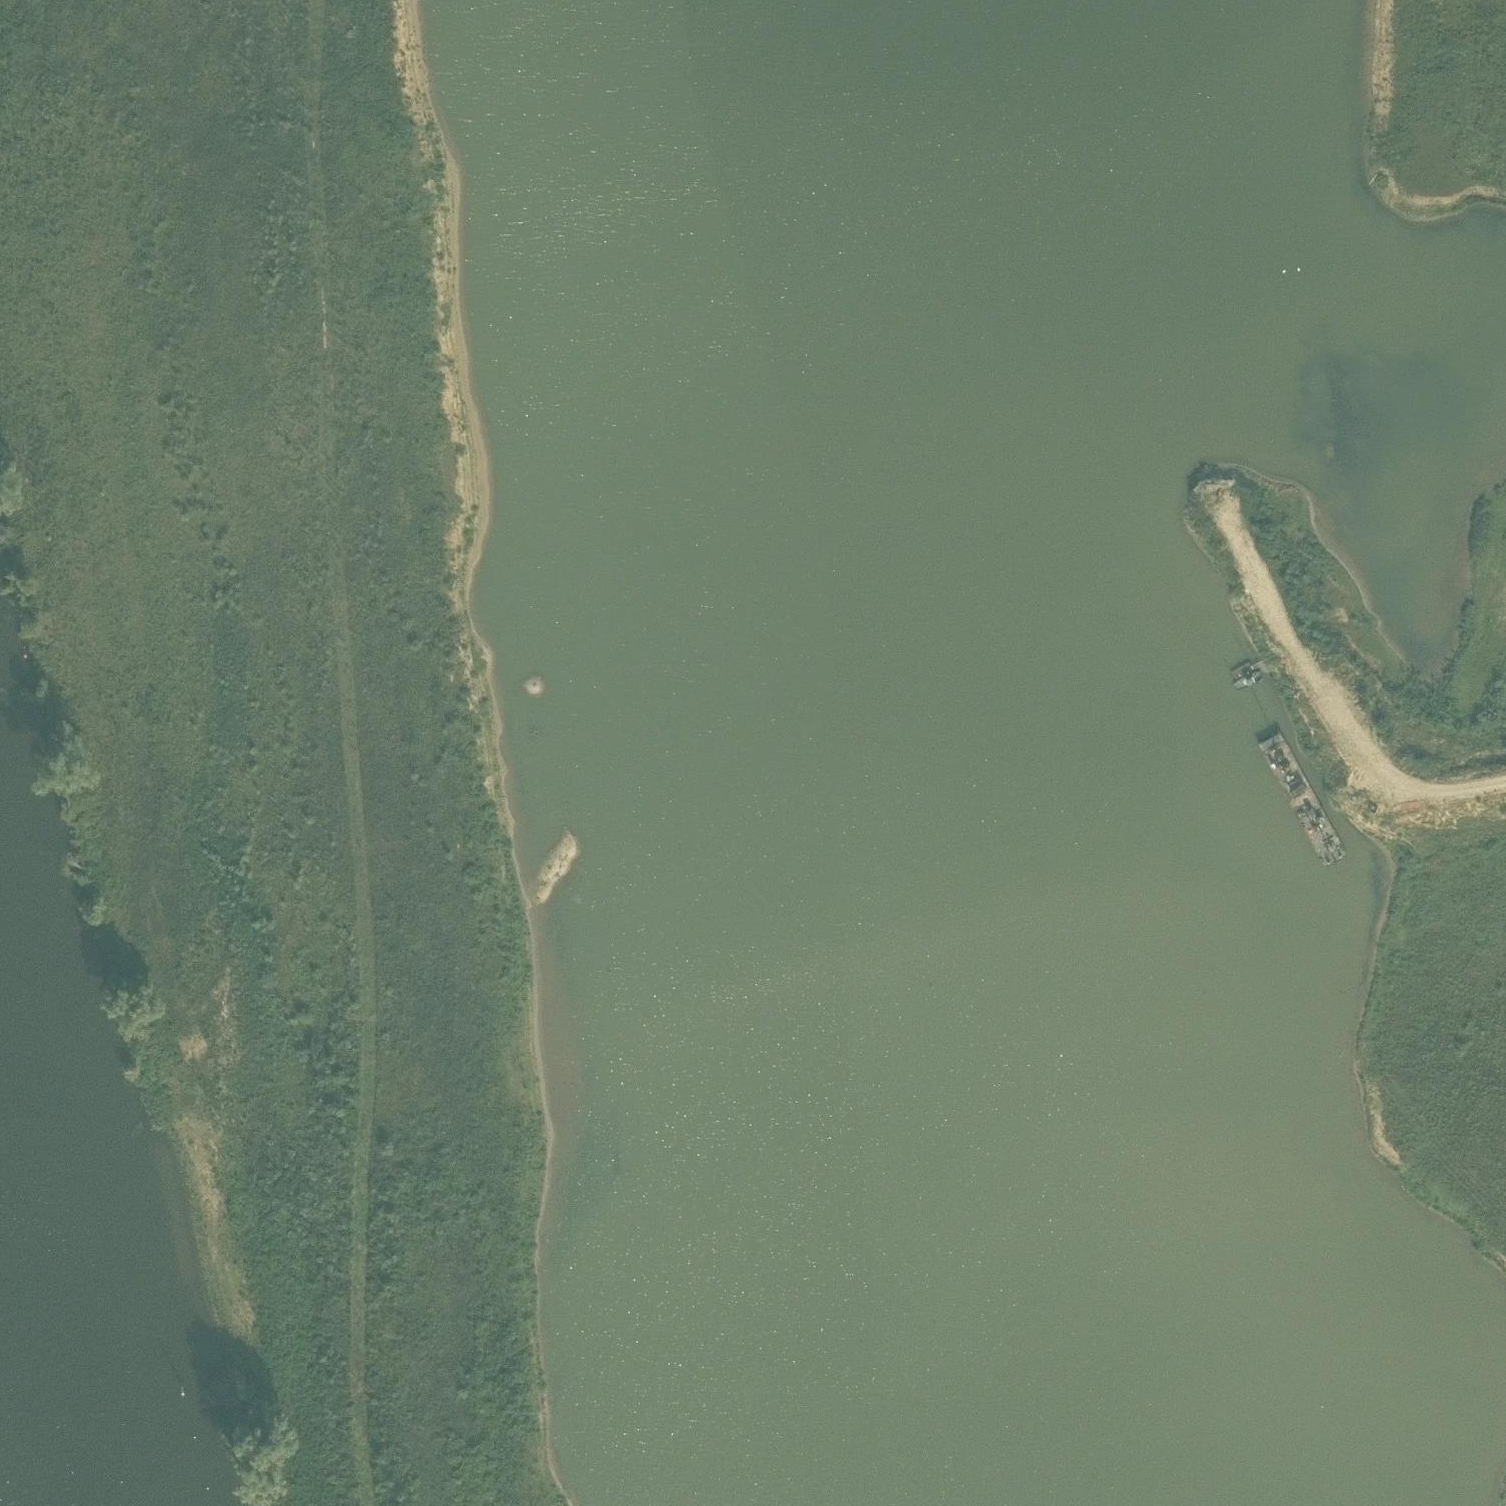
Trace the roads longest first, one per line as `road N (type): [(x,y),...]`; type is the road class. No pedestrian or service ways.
road 1 (track): [(1335,706),(1363,757),(1411,781),(1505,770)]

